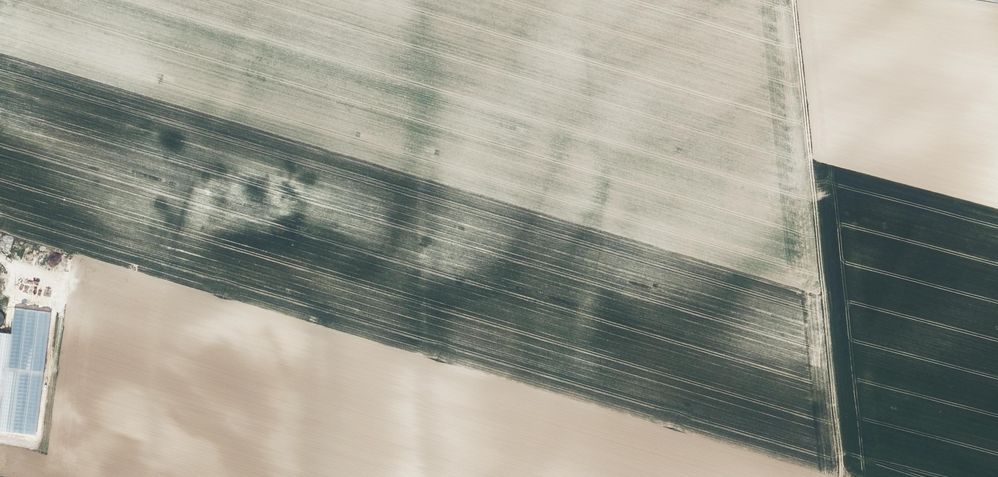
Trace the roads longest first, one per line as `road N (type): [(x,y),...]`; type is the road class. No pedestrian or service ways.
road 1 (track): [(841,476),(794,0)]

